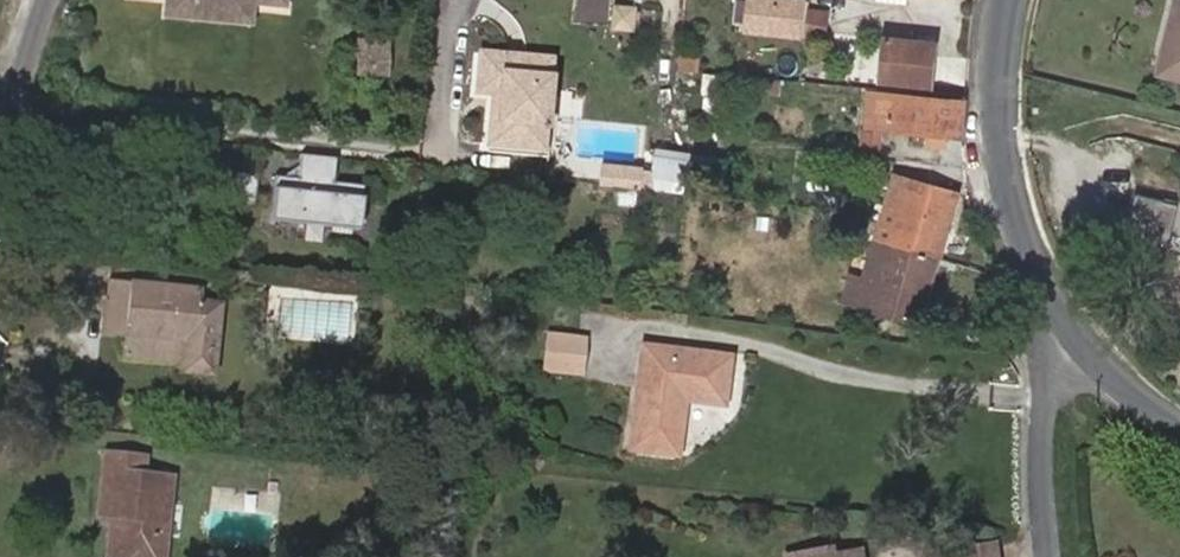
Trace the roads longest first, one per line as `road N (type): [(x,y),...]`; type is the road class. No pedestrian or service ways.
road 1 (residential): [(1012,0),(1000,124),(1009,184),(1067,323)]
road 2 (residential): [(1067,323),(1045,429),(1052,556)]
road 3 (residential): [(61,0),(31,78),(0,213)]
road 4 (residential): [(1067,323),(1109,377),(1179,426)]

